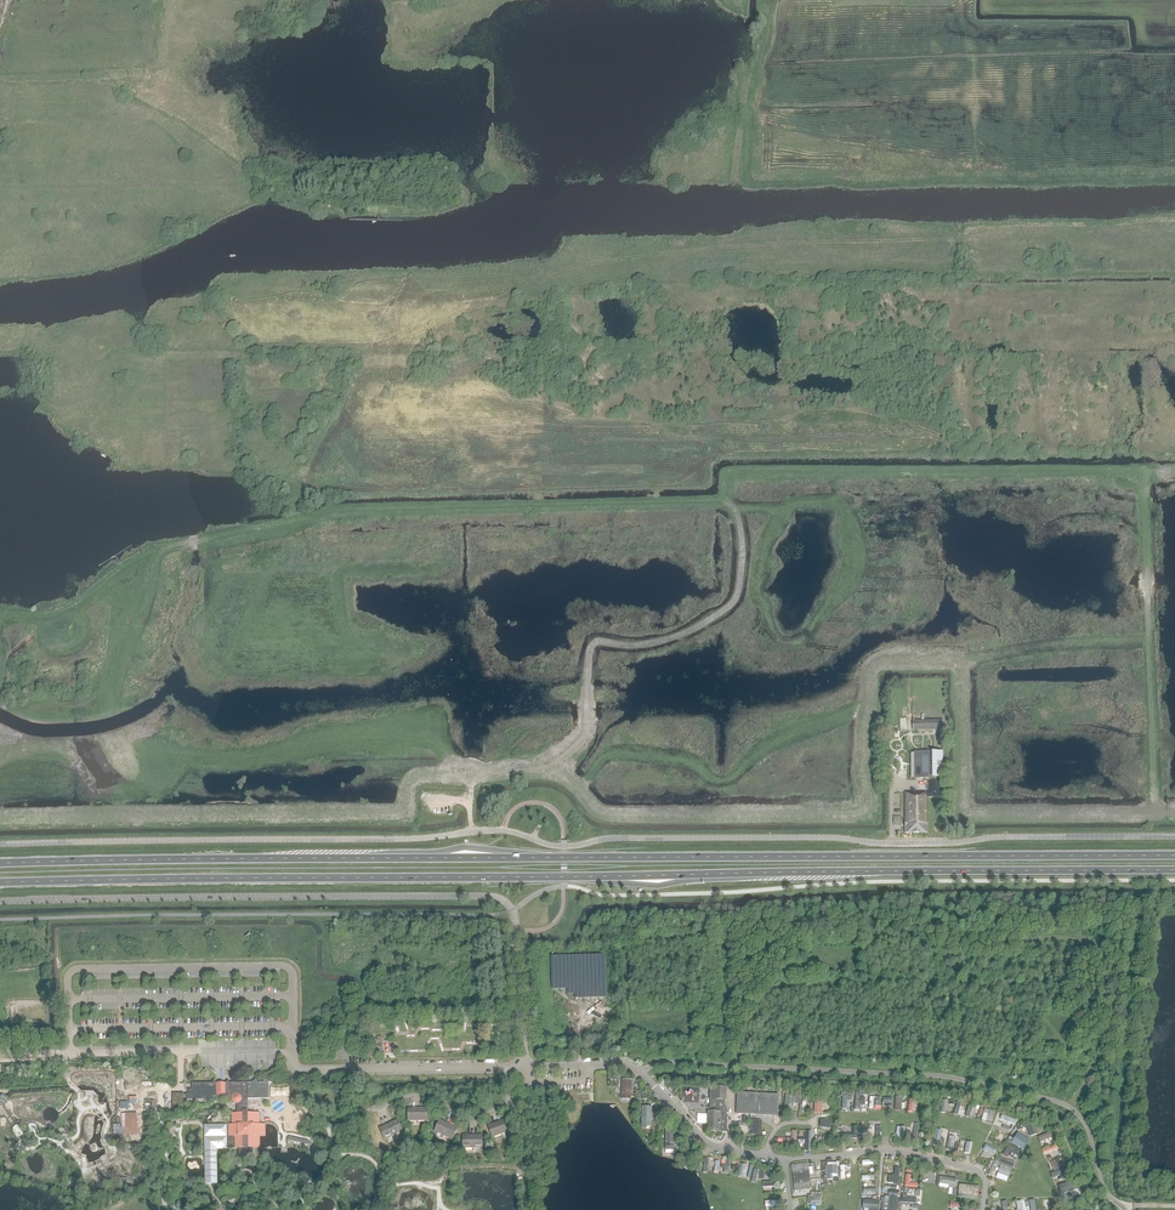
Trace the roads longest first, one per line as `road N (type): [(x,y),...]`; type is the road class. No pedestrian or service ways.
road 1 (unclassified): [(0,844),(391,839),(498,830),(561,847),(616,838),(1174,836)]
road 2 (trunk): [(0,882),(1174,870)]
road 3 (trunk): [(1174,855),(0,863)]
road 4 (unclassified): [(0,901),(457,896),(497,897),(512,910)]
road 5 (unclassified): [(292,1046),(293,1064),(302,1070),(508,1066)]
road 6 (unclassified): [(526,1066),(512,910)]
road 7 (residential): [(373,1110),(415,1095),(478,1117),(512,1103)]

